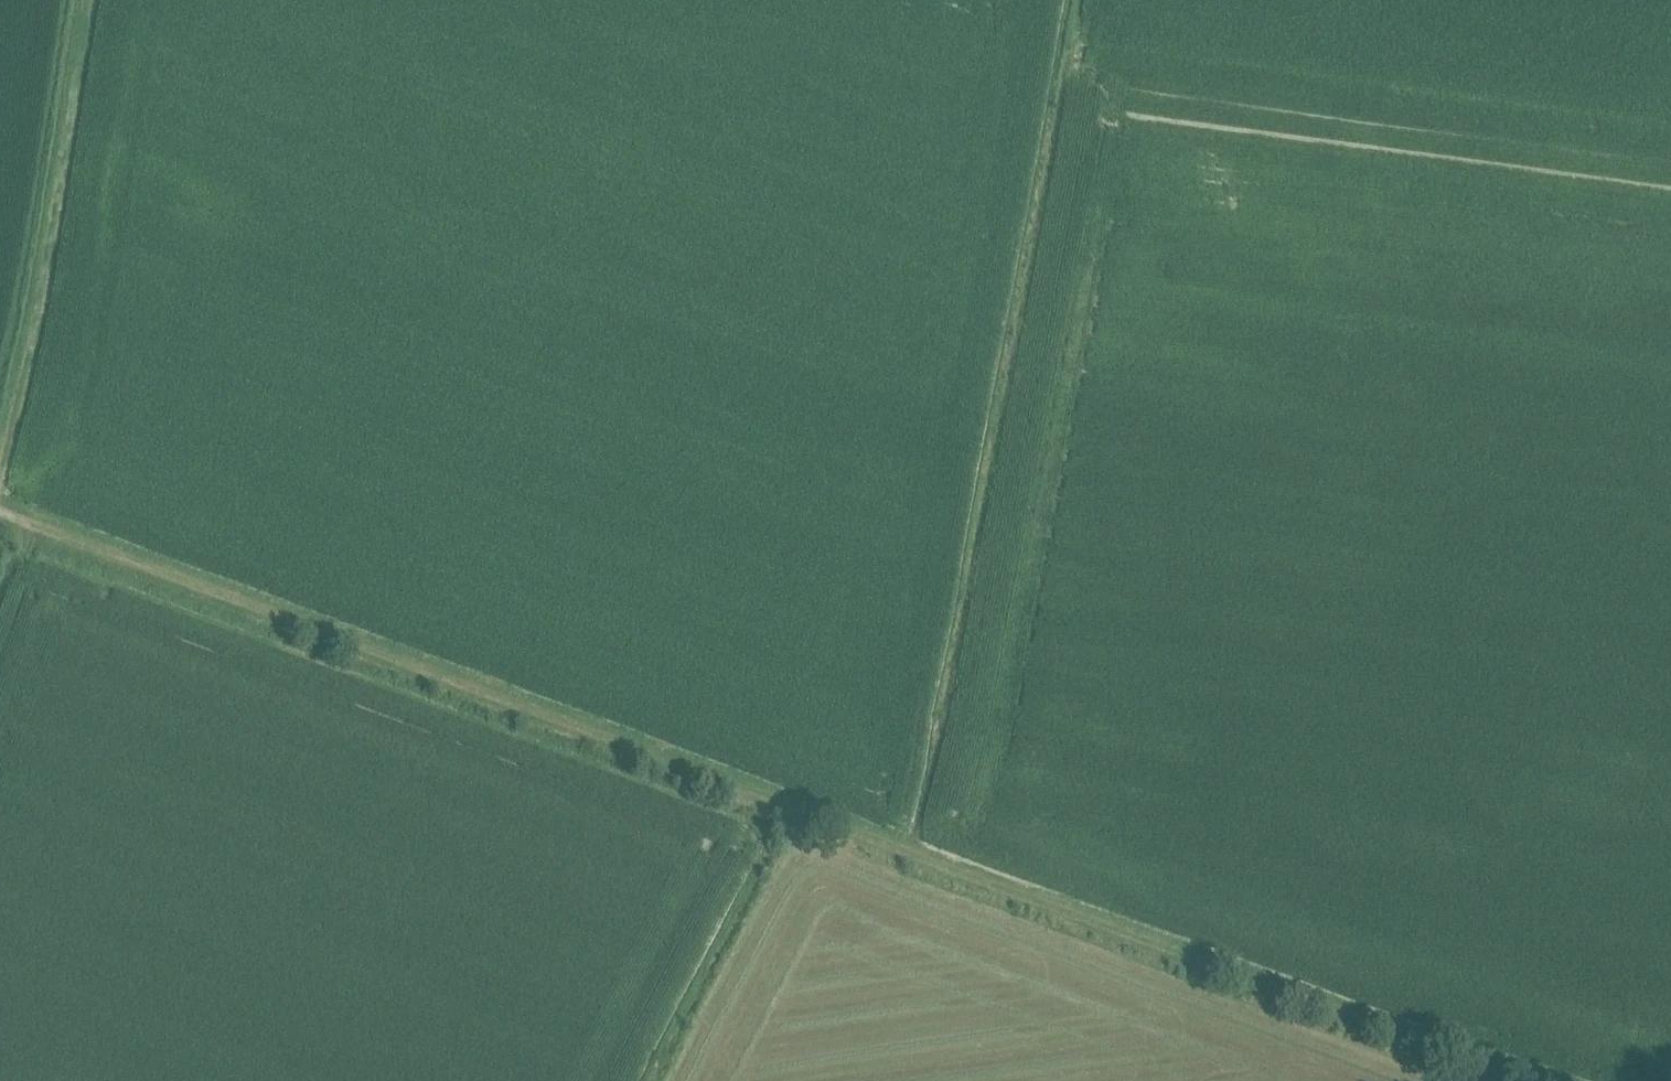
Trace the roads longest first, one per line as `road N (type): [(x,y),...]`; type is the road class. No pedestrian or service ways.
road 1 (track): [(1533,1080),(0,515)]

